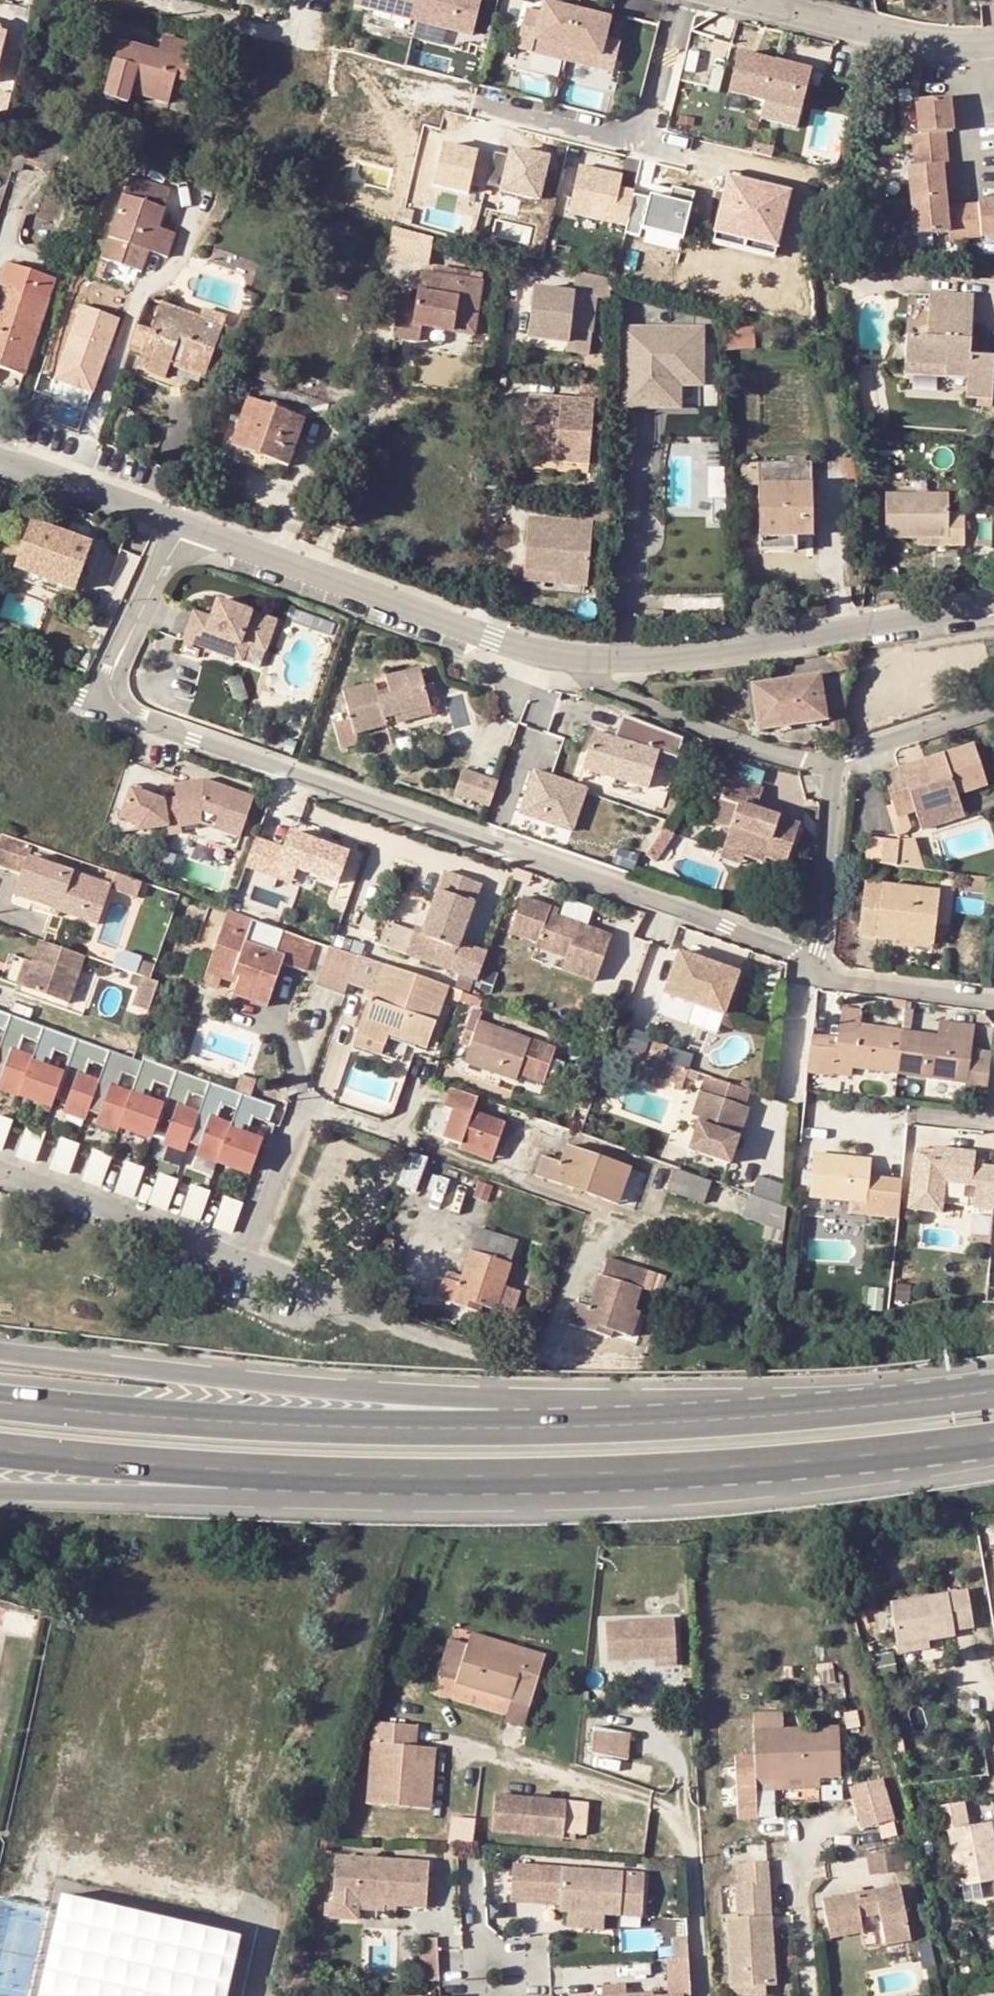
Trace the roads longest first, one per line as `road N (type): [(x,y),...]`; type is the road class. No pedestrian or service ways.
road 1 (residential): [(177,526),(104,687),(115,709),(791,951),(819,970)]
road 2 (trunk): [(736,1420),(0,1351)]
road 3 (trunk): [(736,1420),(312,1424),(0,1399)]
road 4 (trunk): [(0,1489),(365,1506),(579,1495),(698,1468)]
road 5 (trunk): [(0,1446),(311,1477),(698,1468)]
road 6 (tertiary): [(554,658),(647,662),(993,608)]
road 7 (residential): [(298,1130),(253,1261),(0,1168)]
road 8 (tertiary): [(177,526),(554,658)]
road 9 (residential): [(554,658),(728,739),(831,764)]
road 10 (trunk): [(698,1468),(993,1439)]
road 11 (trunk): [(993,1390),(736,1420)]
road 12 (residential): [(758,0),(896,34),(993,39)]
road 13 (residential): [(819,970),(831,764)]
road 14 (tertiary): [(0,458),(177,526)]
road 15 (residential): [(819,970),(836,982),(993,1001)]
road 16 (residential): [(831,764),(993,707)]
road 17 (residential): [(145,0),(297,34)]

